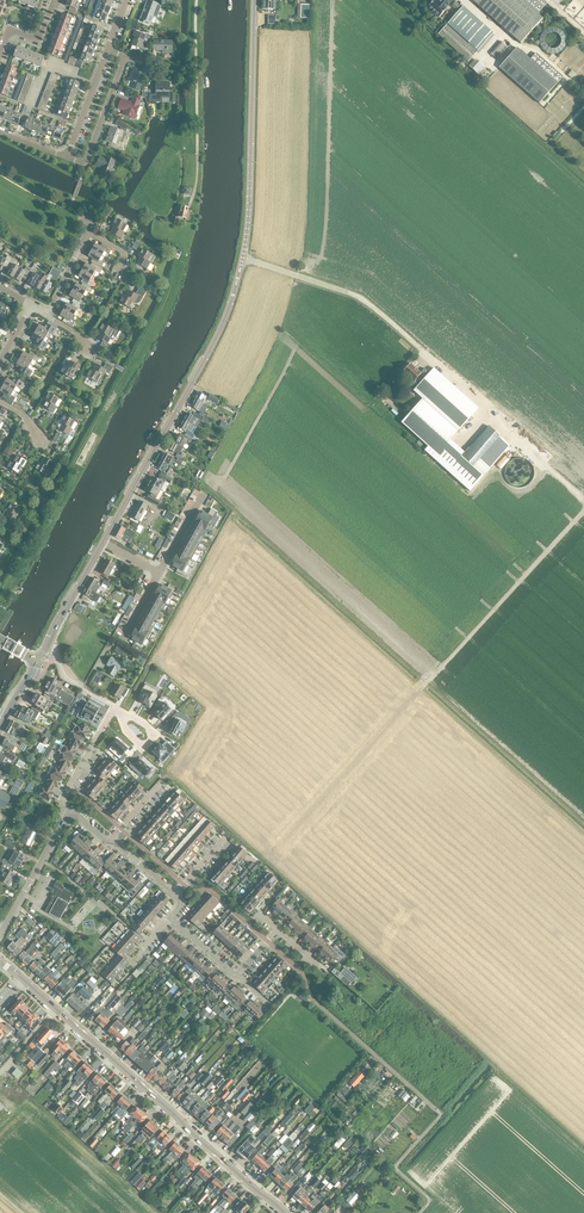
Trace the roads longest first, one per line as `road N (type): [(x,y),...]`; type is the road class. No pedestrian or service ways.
road 1 (tertiary): [(103,542),(221,329),(236,287),(249,220),(255,0)]
road 2 (track): [(242,258),(359,296),(583,499)]
road 3 (tertiary): [(284,1212),(25,981)]
road 4 (track): [(583,510),(428,681)]
road 5 (residential): [(71,814),(0,935)]
road 6 (tertiary): [(44,653),(103,542)]
road 7 (residential): [(71,814),(63,800),(114,706)]

